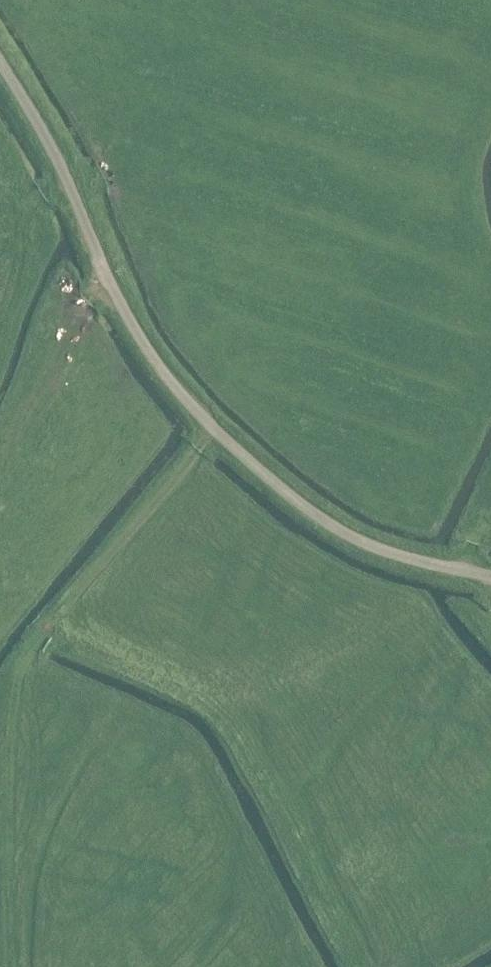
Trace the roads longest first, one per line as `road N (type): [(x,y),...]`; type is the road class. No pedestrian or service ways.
road 1 (residential): [(490,574),(399,554),(325,525),(212,428),(150,360),(61,161),(0,61)]
road 2 (track): [(10,966),(14,656),(212,428)]
road 3 (track): [(0,472),(20,420),(105,268)]

